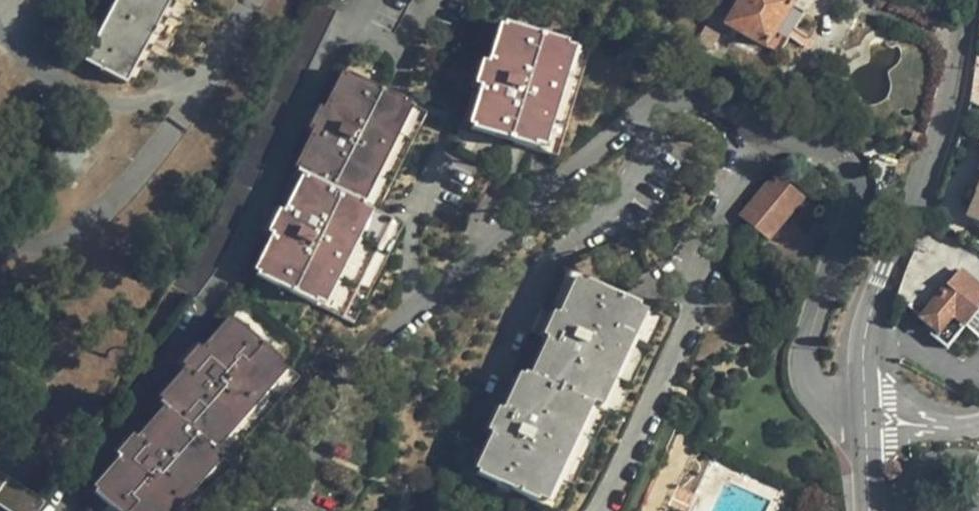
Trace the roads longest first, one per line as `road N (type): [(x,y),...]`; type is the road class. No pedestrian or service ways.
road 1 (tertiary): [(863,372),(878,284),(955,86),(965,0)]

